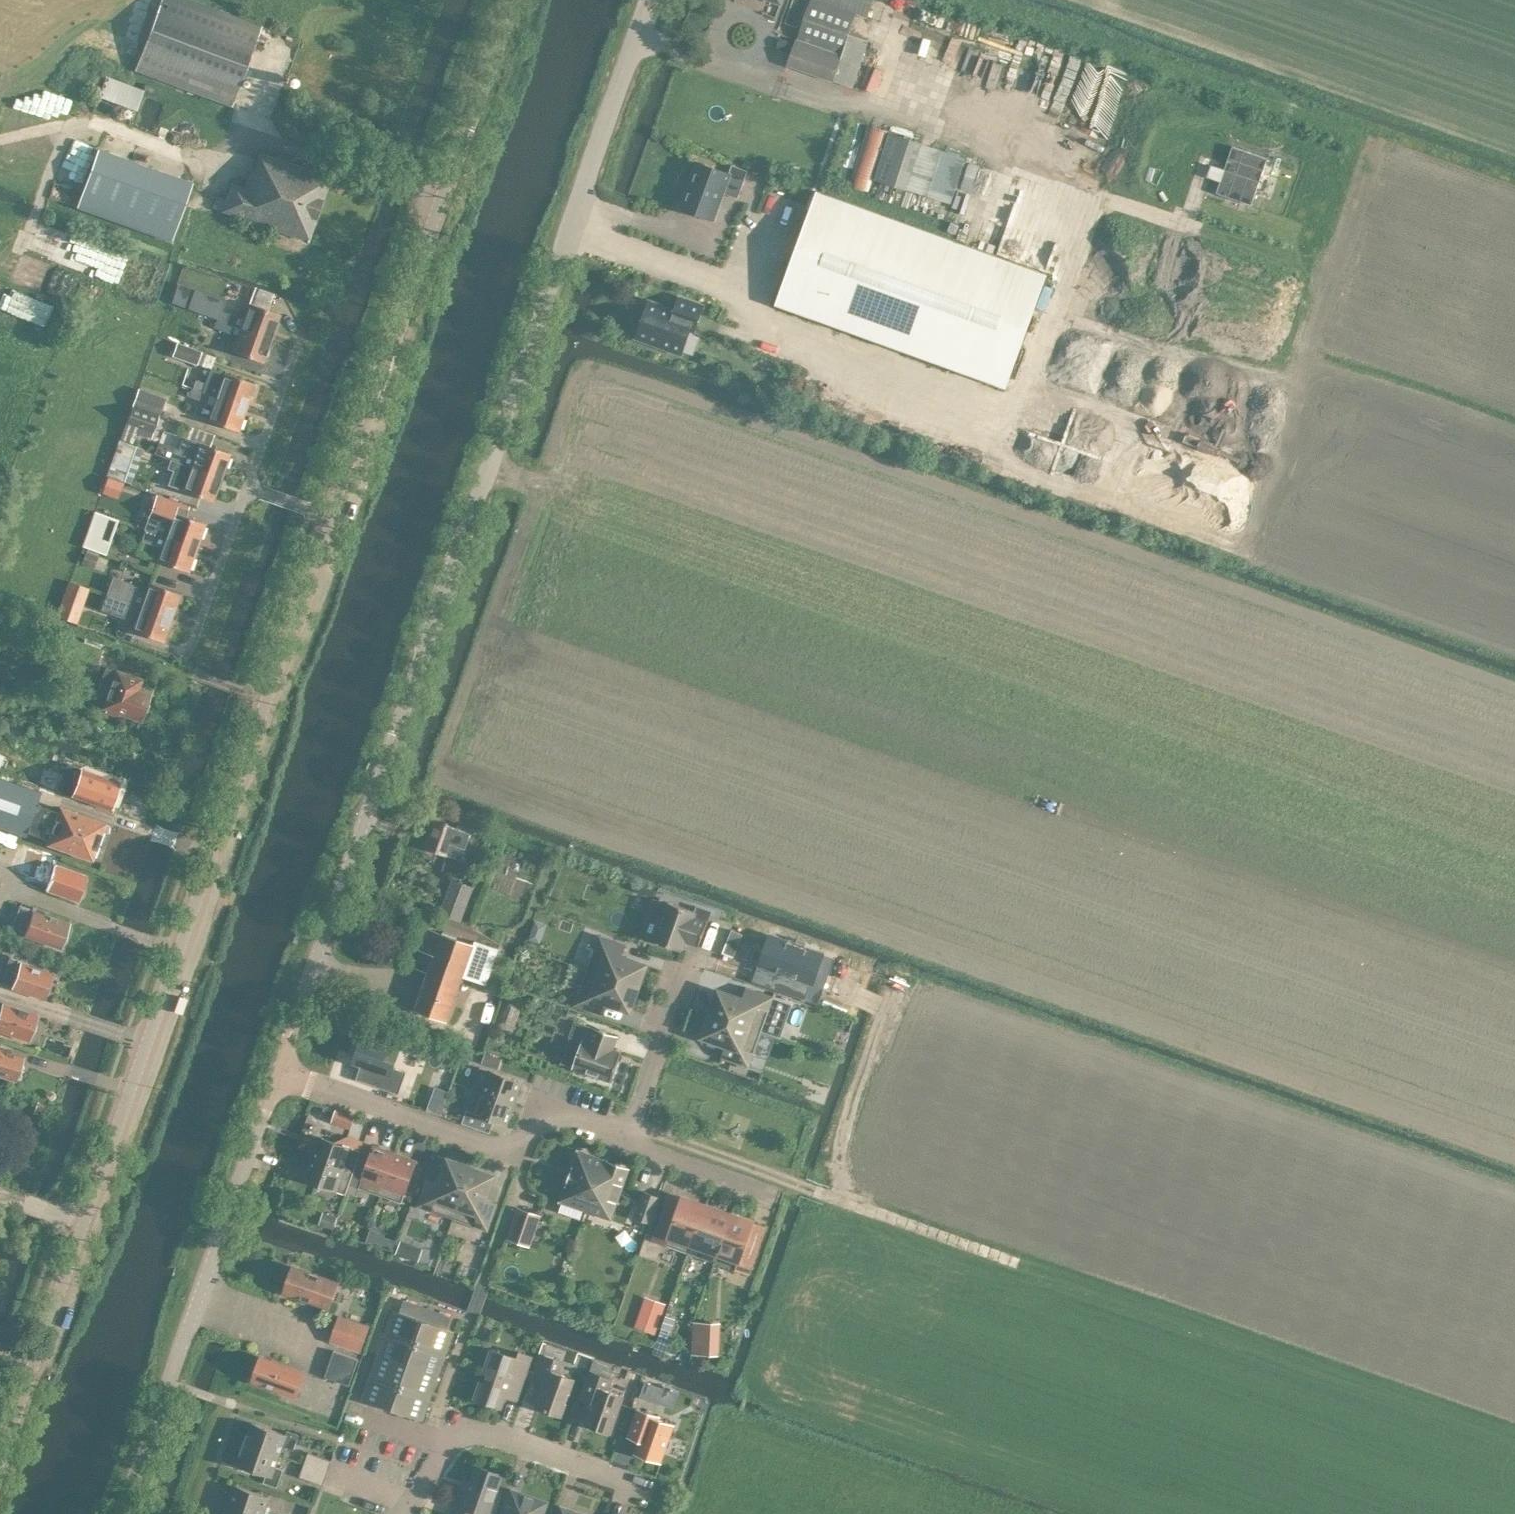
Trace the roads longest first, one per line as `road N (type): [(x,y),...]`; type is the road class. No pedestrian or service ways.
road 1 (unclassified): [(276,1073),(650,0)]
road 2 (tertiary): [(327,515),(509,0)]
road 3 (unclassified): [(119,1513),(276,1073)]
road 4 (tertiary): [(175,948),(327,515)]
road 5 (track): [(1017,1262),(631,1123)]
road 6 (residential): [(276,1073),(497,1145),(552,1117),(625,1140)]
road 7 (residential): [(402,1513),(464,1425),(644,1488)]
road 8 (tertiary): [(0,1448),(80,1221)]
road 9 (residential): [(625,1140),(692,960)]
road 10 (residential): [(246,485),(189,648)]
road 11 (residential): [(298,336),(246,485)]
road 12 (residential): [(625,1140),(765,1189)]
road 13 (tertiary): [(80,1221),(126,1087)]

